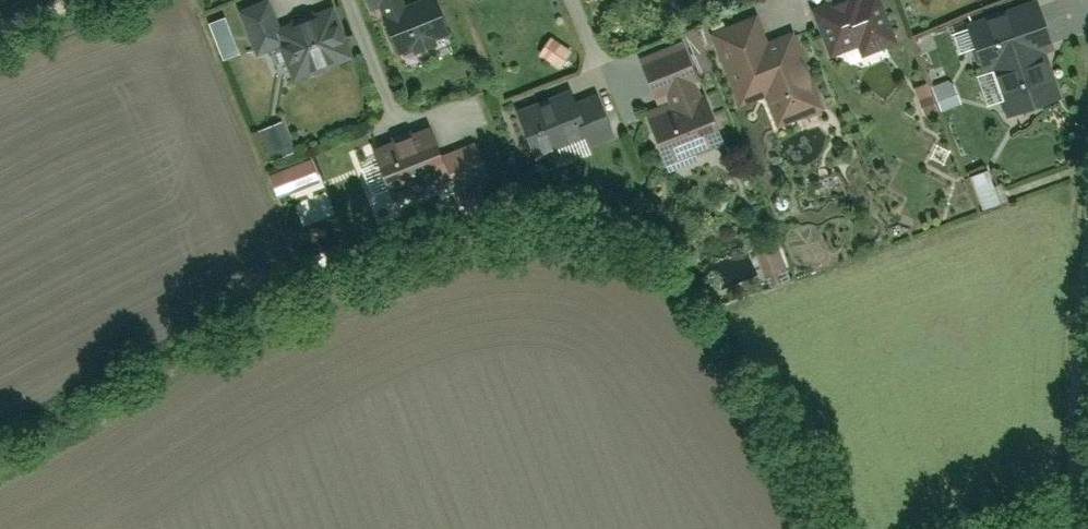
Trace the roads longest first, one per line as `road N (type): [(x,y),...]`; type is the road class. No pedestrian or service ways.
road 1 (residential): [(1087,330),(1078,528)]

